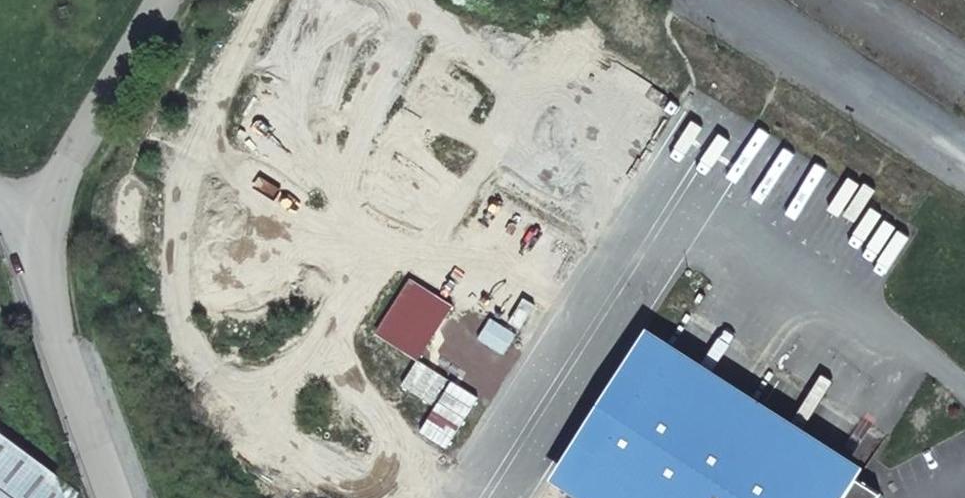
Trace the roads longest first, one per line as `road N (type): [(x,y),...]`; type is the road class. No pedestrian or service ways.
road 1 (unclassified): [(118,497),(81,412),(49,287),(51,217)]
road 2 (unclassified): [(51,217),(170,0)]

